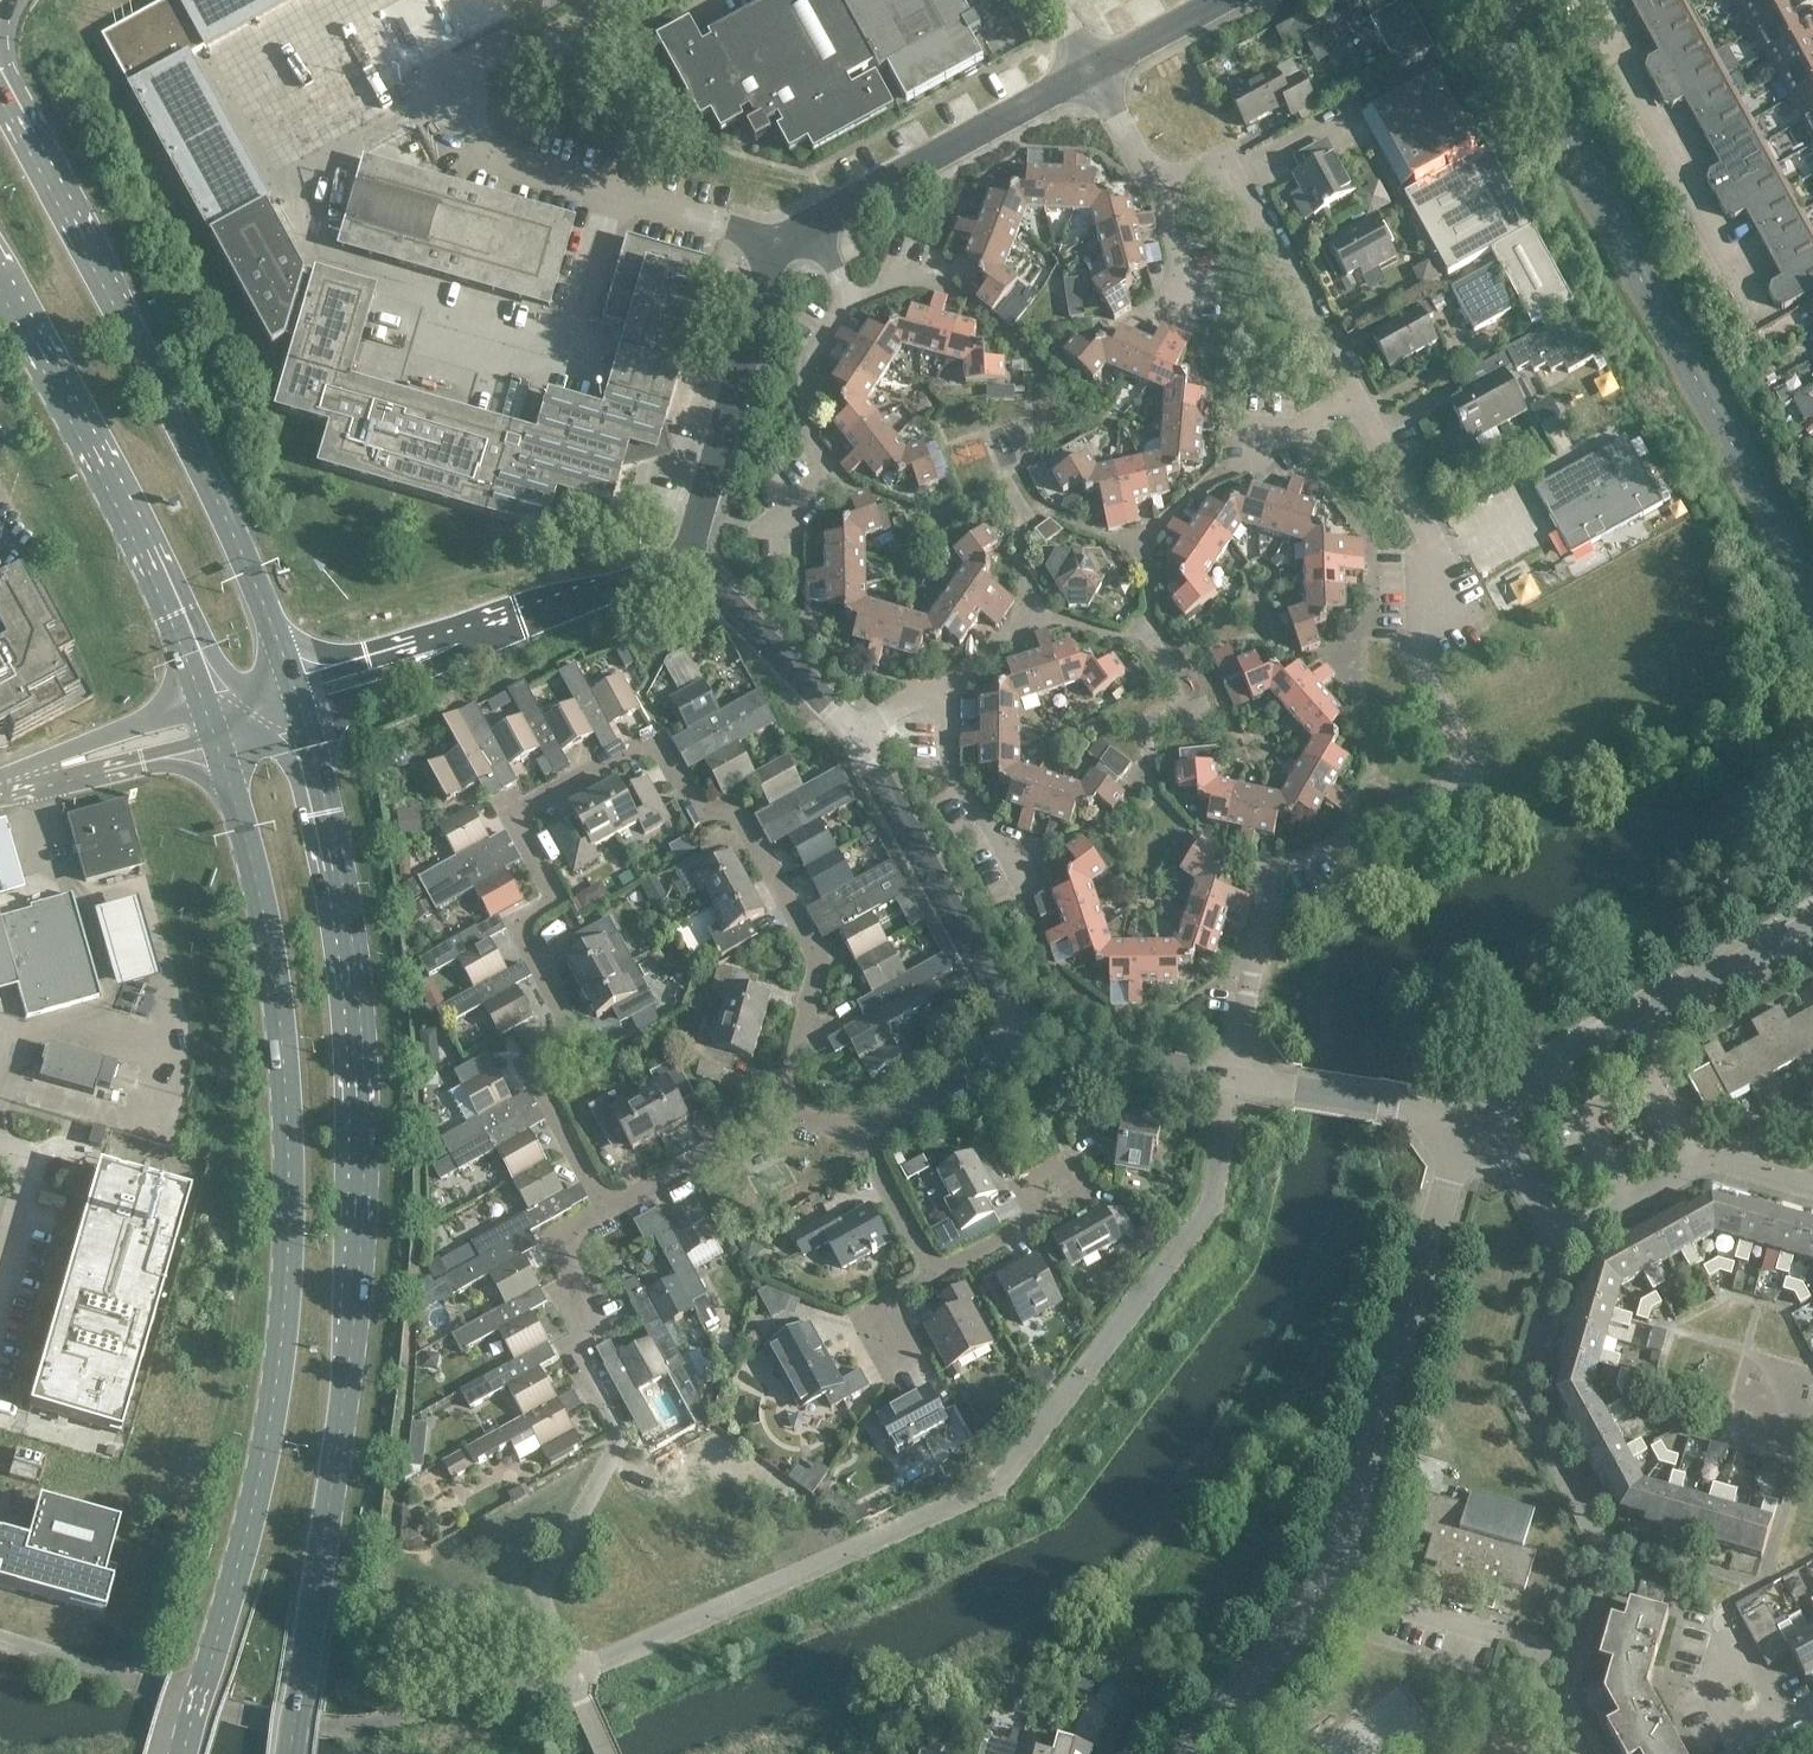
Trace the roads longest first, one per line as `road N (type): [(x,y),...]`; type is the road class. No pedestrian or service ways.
road 1 (secondary): [(290,1753),(365,1276),(366,1137),(340,912),(298,715)]
road 2 (residential): [(603,1210),(551,1097),(569,1031),(518,919),(552,899),(516,822),(656,749),(689,802),(735,809),(820,958),(775,1120)]
road 3 (secondary): [(214,741),(269,926),(293,1240),(286,1351),(262,1483),(184,1753)]
road 4 (residential): [(1235,1079),(1286,865),(1457,773),(1462,748),(1420,645),(1421,527),(1355,403)]
road 5 (secondary): [(288,681),(243,553),(0,98)]
road 6 (unclassified): [(781,245),(483,155),(465,108),(470,92),(631,0)]
road 7 (secondary): [(0,282),(160,580),(203,706)]
road 8 (unclassified): [(1329,1584),(1462,1136)]
road 9 (residential): [(1812,1186),(1722,1162),(1697,1169),(1603,1231),(1565,1237),(1489,1109)]
road 10 (residential): [(1582,0),(1758,330)]
road 11 (tertiary): [(1489,1109),(1812,935)]
road 12 (tertiary): [(854,744),(1022,1054)]
road 13 (residential): [(849,303),(816,354),(807,401),(817,460),(839,483),(762,531),(707,510)]
road 14 (unclassified): [(1099,79),(810,233)]
road 15 (residential): [(1355,403),(1255,210),(1226,189),(1159,189)]
road 16 (unclassified): [(707,510),(781,245)]
road 17 (residential): [(854,744),(999,659),(1035,602),(1022,568)]
road 18 (residential): [(775,1120),(859,1137),(1022,1054)]
road 19 (tertiary): [(682,571),(730,606),(854,744)]
road 20 (tertiary): [(472,639),(682,571)]
road 21 (unclassified): [(1193,1753),(1329,1584)]
road 22 (tertiary): [(1235,1079),(1022,1054)]
road 23 (residential): [(775,1120),(603,1210)]
road 24 (residential): [(1515,1638),(1329,1584)]
road 25 (tertiary): [(298,715),(393,686),(472,639)]
road 26 (tertiary): [(472,639),(411,643),(288,681)]
road 27 (residential): [(1203,489),(1265,440),(1297,434),(1355,403)]
road 28 (unclassified): [(0,1290),(37,1165),(0,1154)]
road 29 (unclassified): [(203,706),(92,741),(56,775)]
road 30 (residential): [(575,1351),(583,1324),(564,1276),(575,1226),(603,1210)]
road 31 (unclassified): [(56,775),(142,763),(214,741)]
road 32 (unclassified): [(1238,0),(1099,79)]
road 33 (tertiary): [(1379,1106),(1235,1079)]
road 34 (residential): [(1189,332),(1159,189)]
road 35 (residential): [(1159,189),(1099,79)]
road 36 (residential): [(849,303),(928,285),(966,302)]

